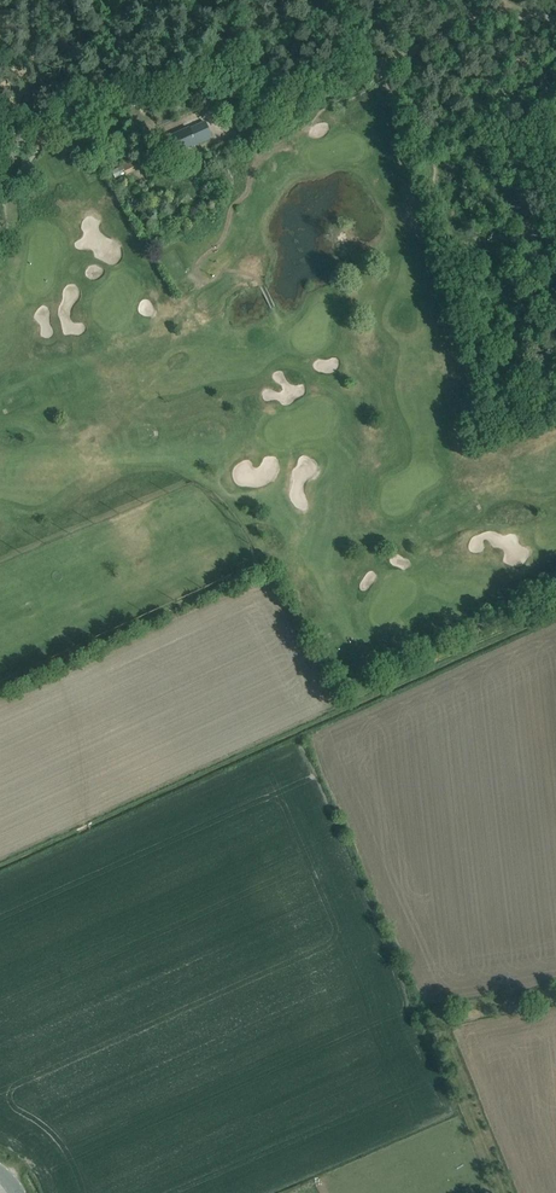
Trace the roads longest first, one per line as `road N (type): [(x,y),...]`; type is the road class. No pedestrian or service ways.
road 1 (track): [(555,18),(469,23),(279,120),(215,142)]
road 2 (unclassified): [(555,991),(428,1013)]

